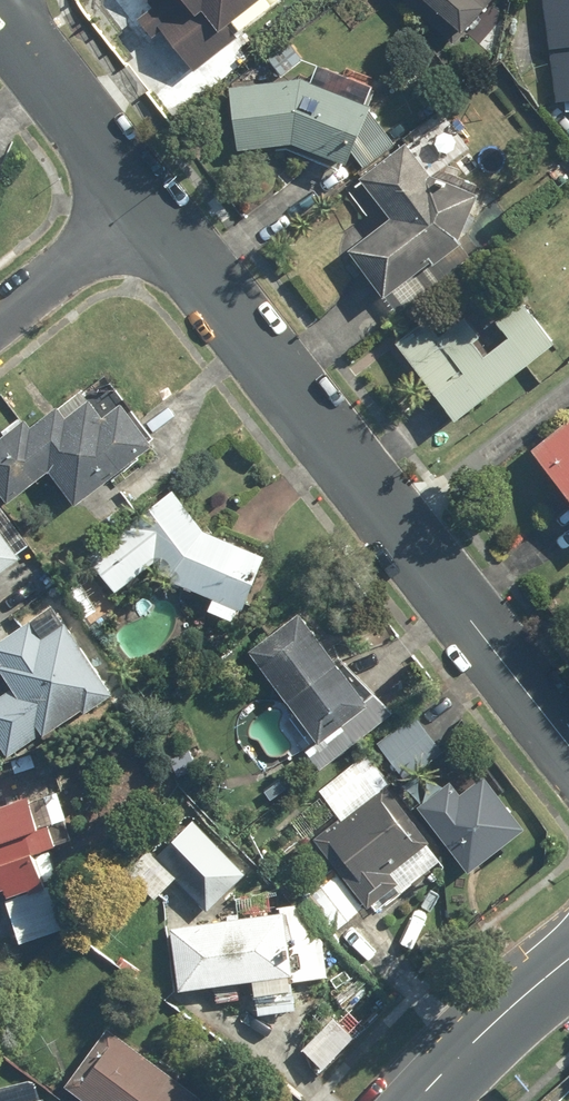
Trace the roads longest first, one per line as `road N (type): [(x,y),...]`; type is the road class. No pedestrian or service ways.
road 1 (residential): [(144,210),(568,745)]
road 2 (residential): [(0,19),(144,210)]
road 3 (secondary): [(568,964),(418,1100)]
road 4 (residential): [(0,320),(144,210)]

